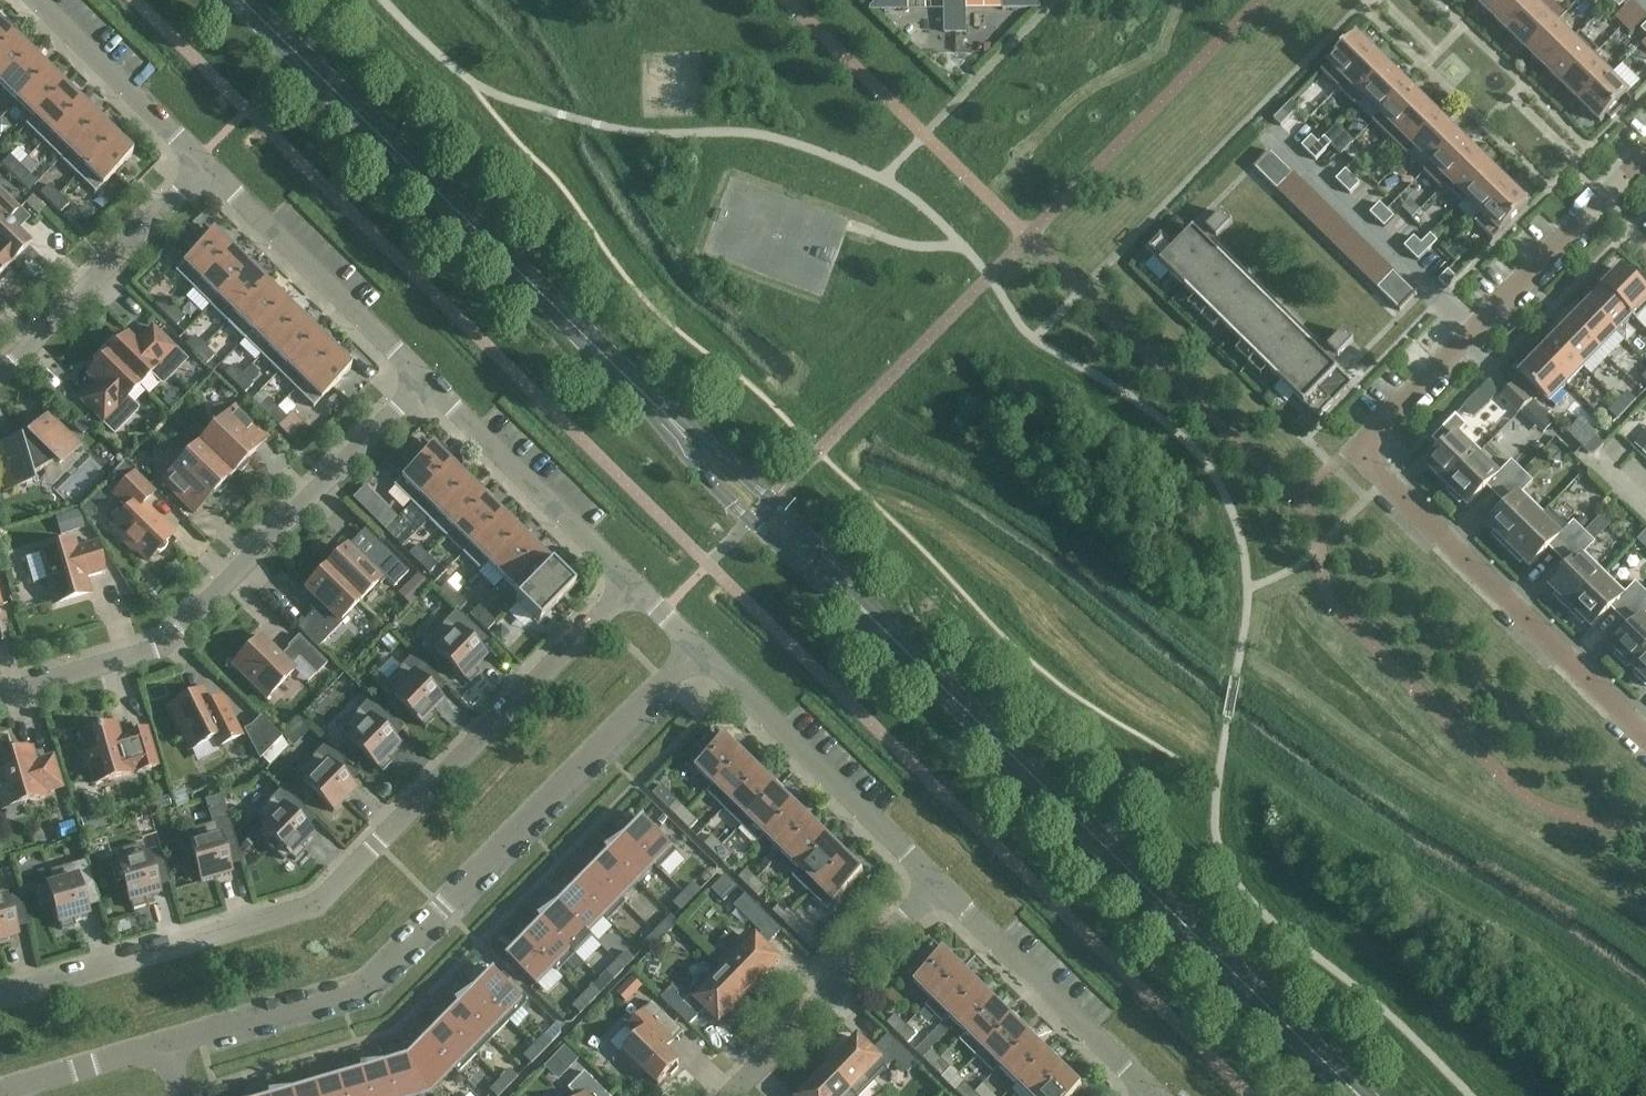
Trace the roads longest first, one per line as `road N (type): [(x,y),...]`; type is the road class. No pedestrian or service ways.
road 1 (residential): [(1645,741),(1355,453),(1645,164)]
road 2 (residential): [(0,997),(314,903),(631,585)]
road 3 (tertiary): [(1363,1095),(867,609)]
road 4 (residential): [(169,1048),(371,988),(698,652)]
road 5 (tertiary): [(634,385),(241,0)]
road 6 (residential): [(0,693),(165,645),(423,381)]
road 7 (residential): [(698,652),(935,882)]
road 8 (tertiary): [(634,385),(688,458),(806,574),(867,609)]
road 9 (tertiary): [(867,609),(770,500),(634,385)]
road 10 (residential): [(205,168),(423,381)]
road 11 (residential): [(935,882),(1150,1095)]
road 12 (residential): [(728,1095),(935,882)]
road 13 (residential): [(0,380),(205,168)]
road 14 (residential): [(423,381),(631,585)]
road 15 (residential): [(35,0),(205,168)]
road 16 (residential): [(9,1095),(169,1048)]

